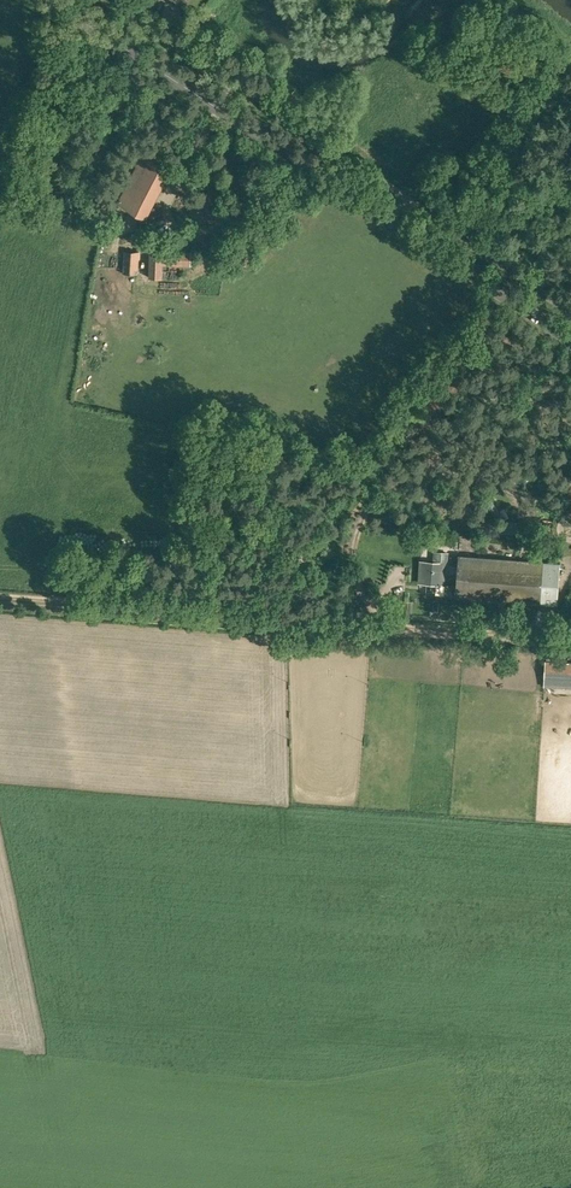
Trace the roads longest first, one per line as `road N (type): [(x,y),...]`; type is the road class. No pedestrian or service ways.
road 1 (secondary): [(570,340),(48,0)]
road 2 (track): [(570,644),(0,602)]

